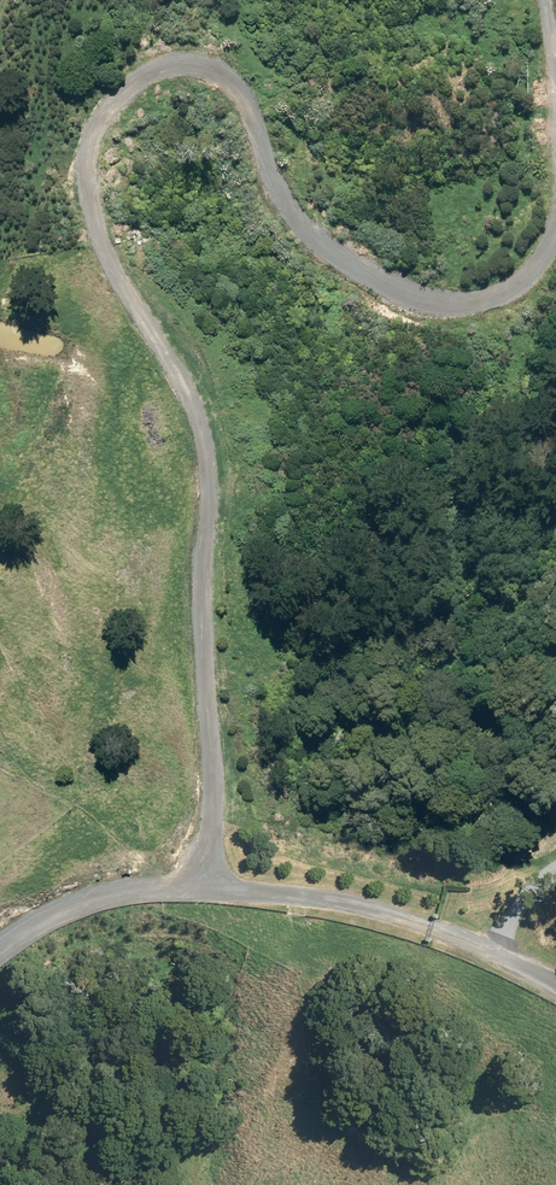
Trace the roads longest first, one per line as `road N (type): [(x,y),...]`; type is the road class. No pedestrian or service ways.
road 1 (track): [(405,922),(253,897),(223,878),(209,827),(204,486),(195,425),(177,374),(101,245),(88,199),(92,162),(117,100),(143,75),(202,71),(225,84),(246,113),(270,192),(348,258),(396,281),(437,298),(481,296),(521,280),(555,222)]
road 2 (track): [(253,897),(119,904),(11,930),(0,940)]
road 3 (residential): [(555,984),(405,922)]

